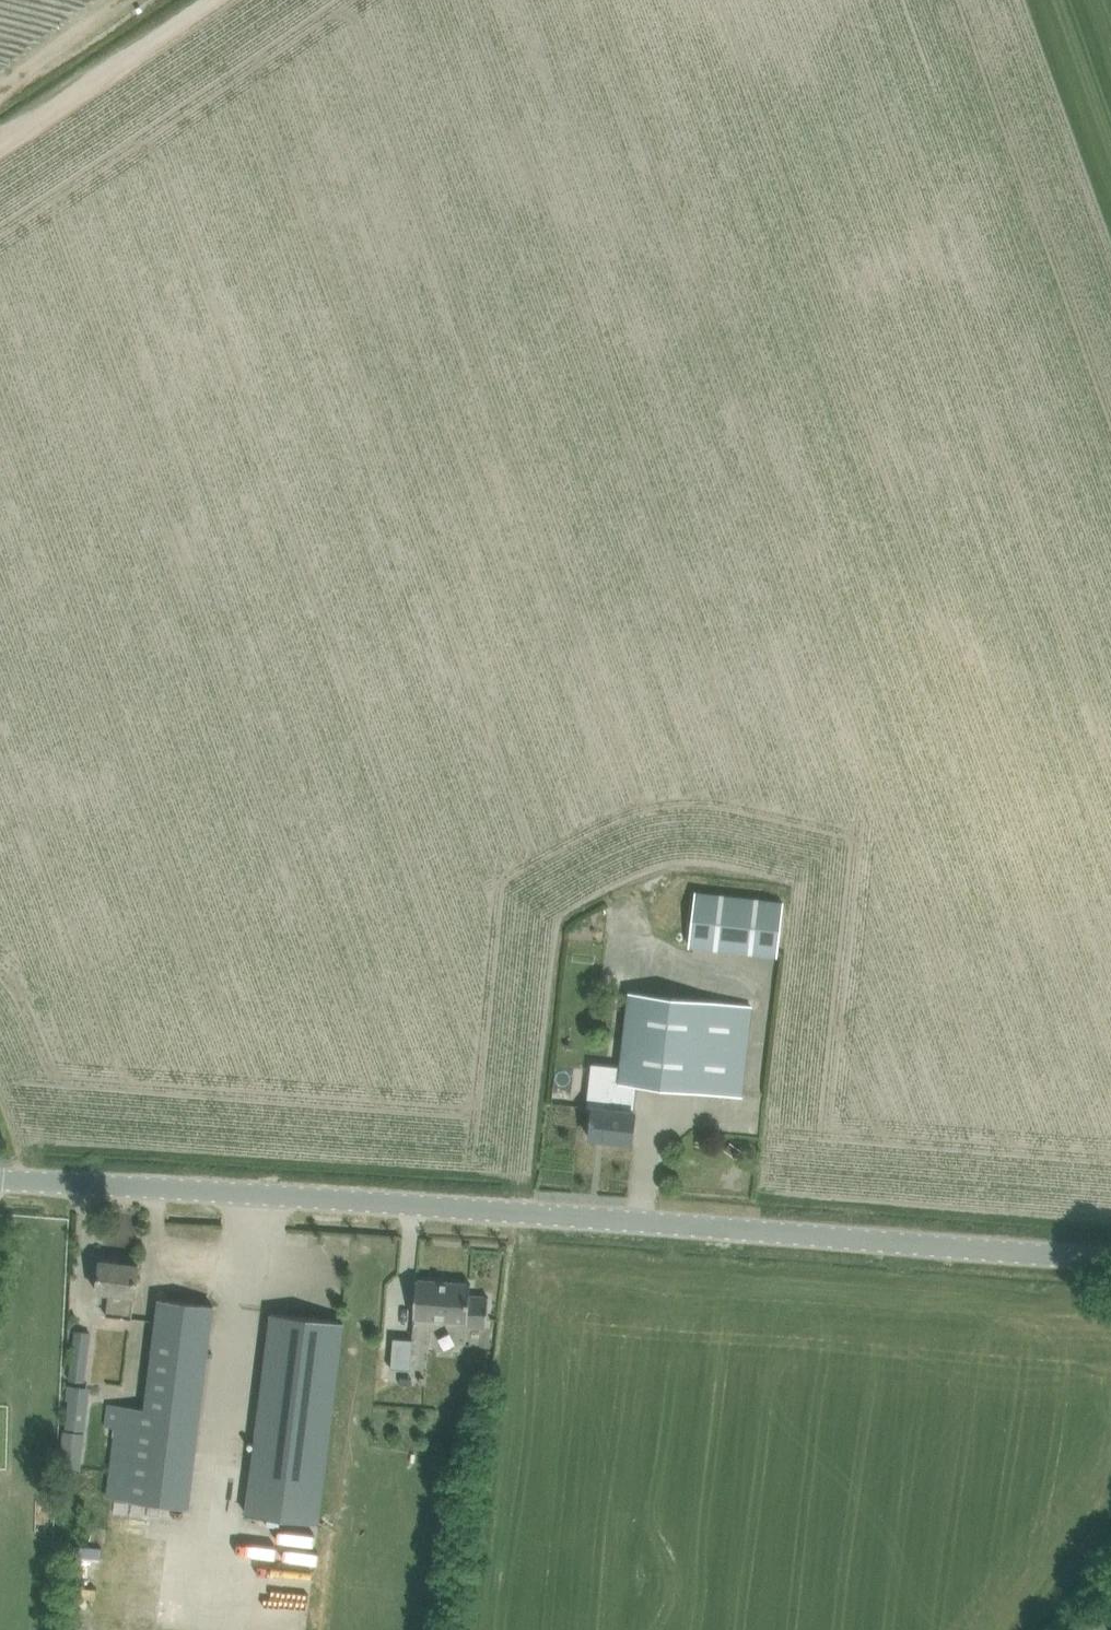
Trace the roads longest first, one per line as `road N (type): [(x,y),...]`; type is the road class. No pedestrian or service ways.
road 1 (unclassified): [(0,1179),(1110,1259)]
road 2 (track): [(0,141),(213,0)]

